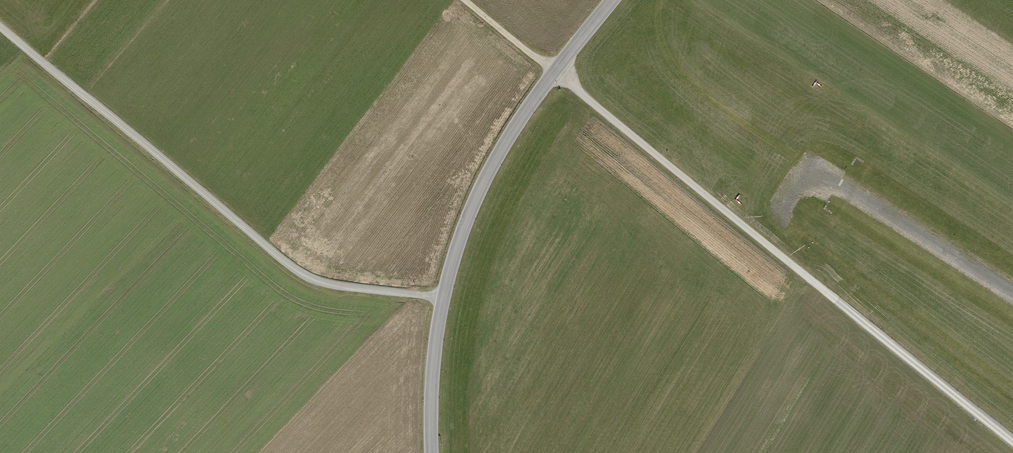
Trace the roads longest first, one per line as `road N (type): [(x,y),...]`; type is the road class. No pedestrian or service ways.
road 1 (track): [(464,0),(1012,444)]
road 2 (track): [(443,297),(312,281),(0,27)]
road 3 (tertiary): [(613,0),(522,113),(465,221),(436,330),(431,452)]

